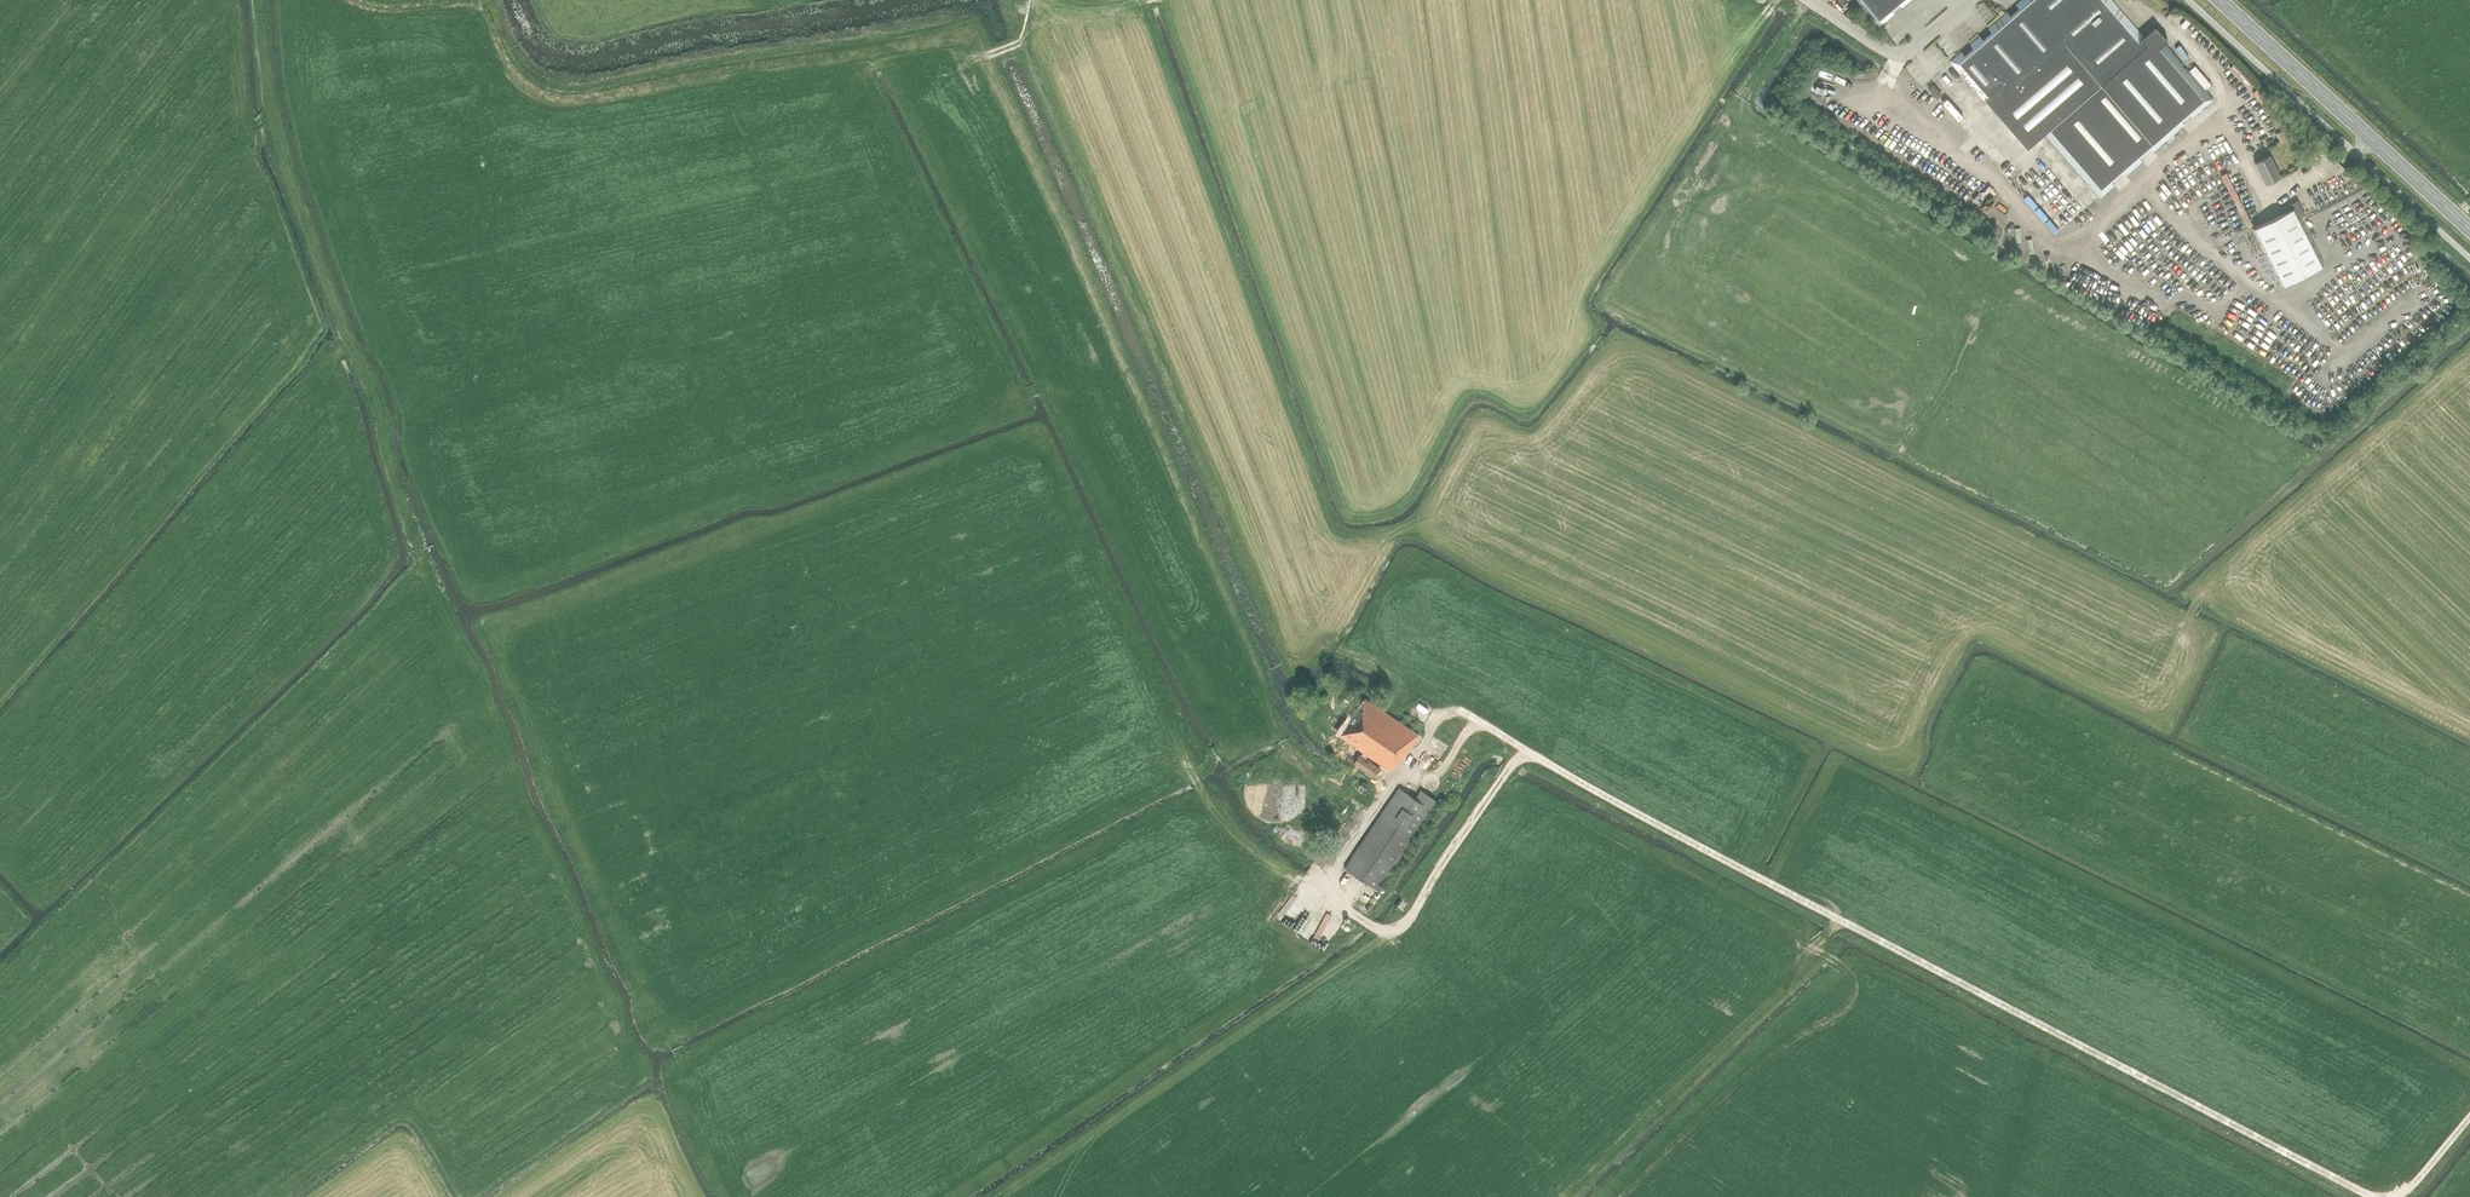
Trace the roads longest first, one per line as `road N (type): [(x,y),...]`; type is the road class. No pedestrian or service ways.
road 1 (track): [(272,110),(319,260),(381,413),(424,565)]
road 2 (primary): [(2469,229),(2220,0)]
road 3 (track): [(1347,911),(1375,929),(1403,929),(1509,766),(1536,756)]
road 4 (track): [(1807,0),(1731,116)]

